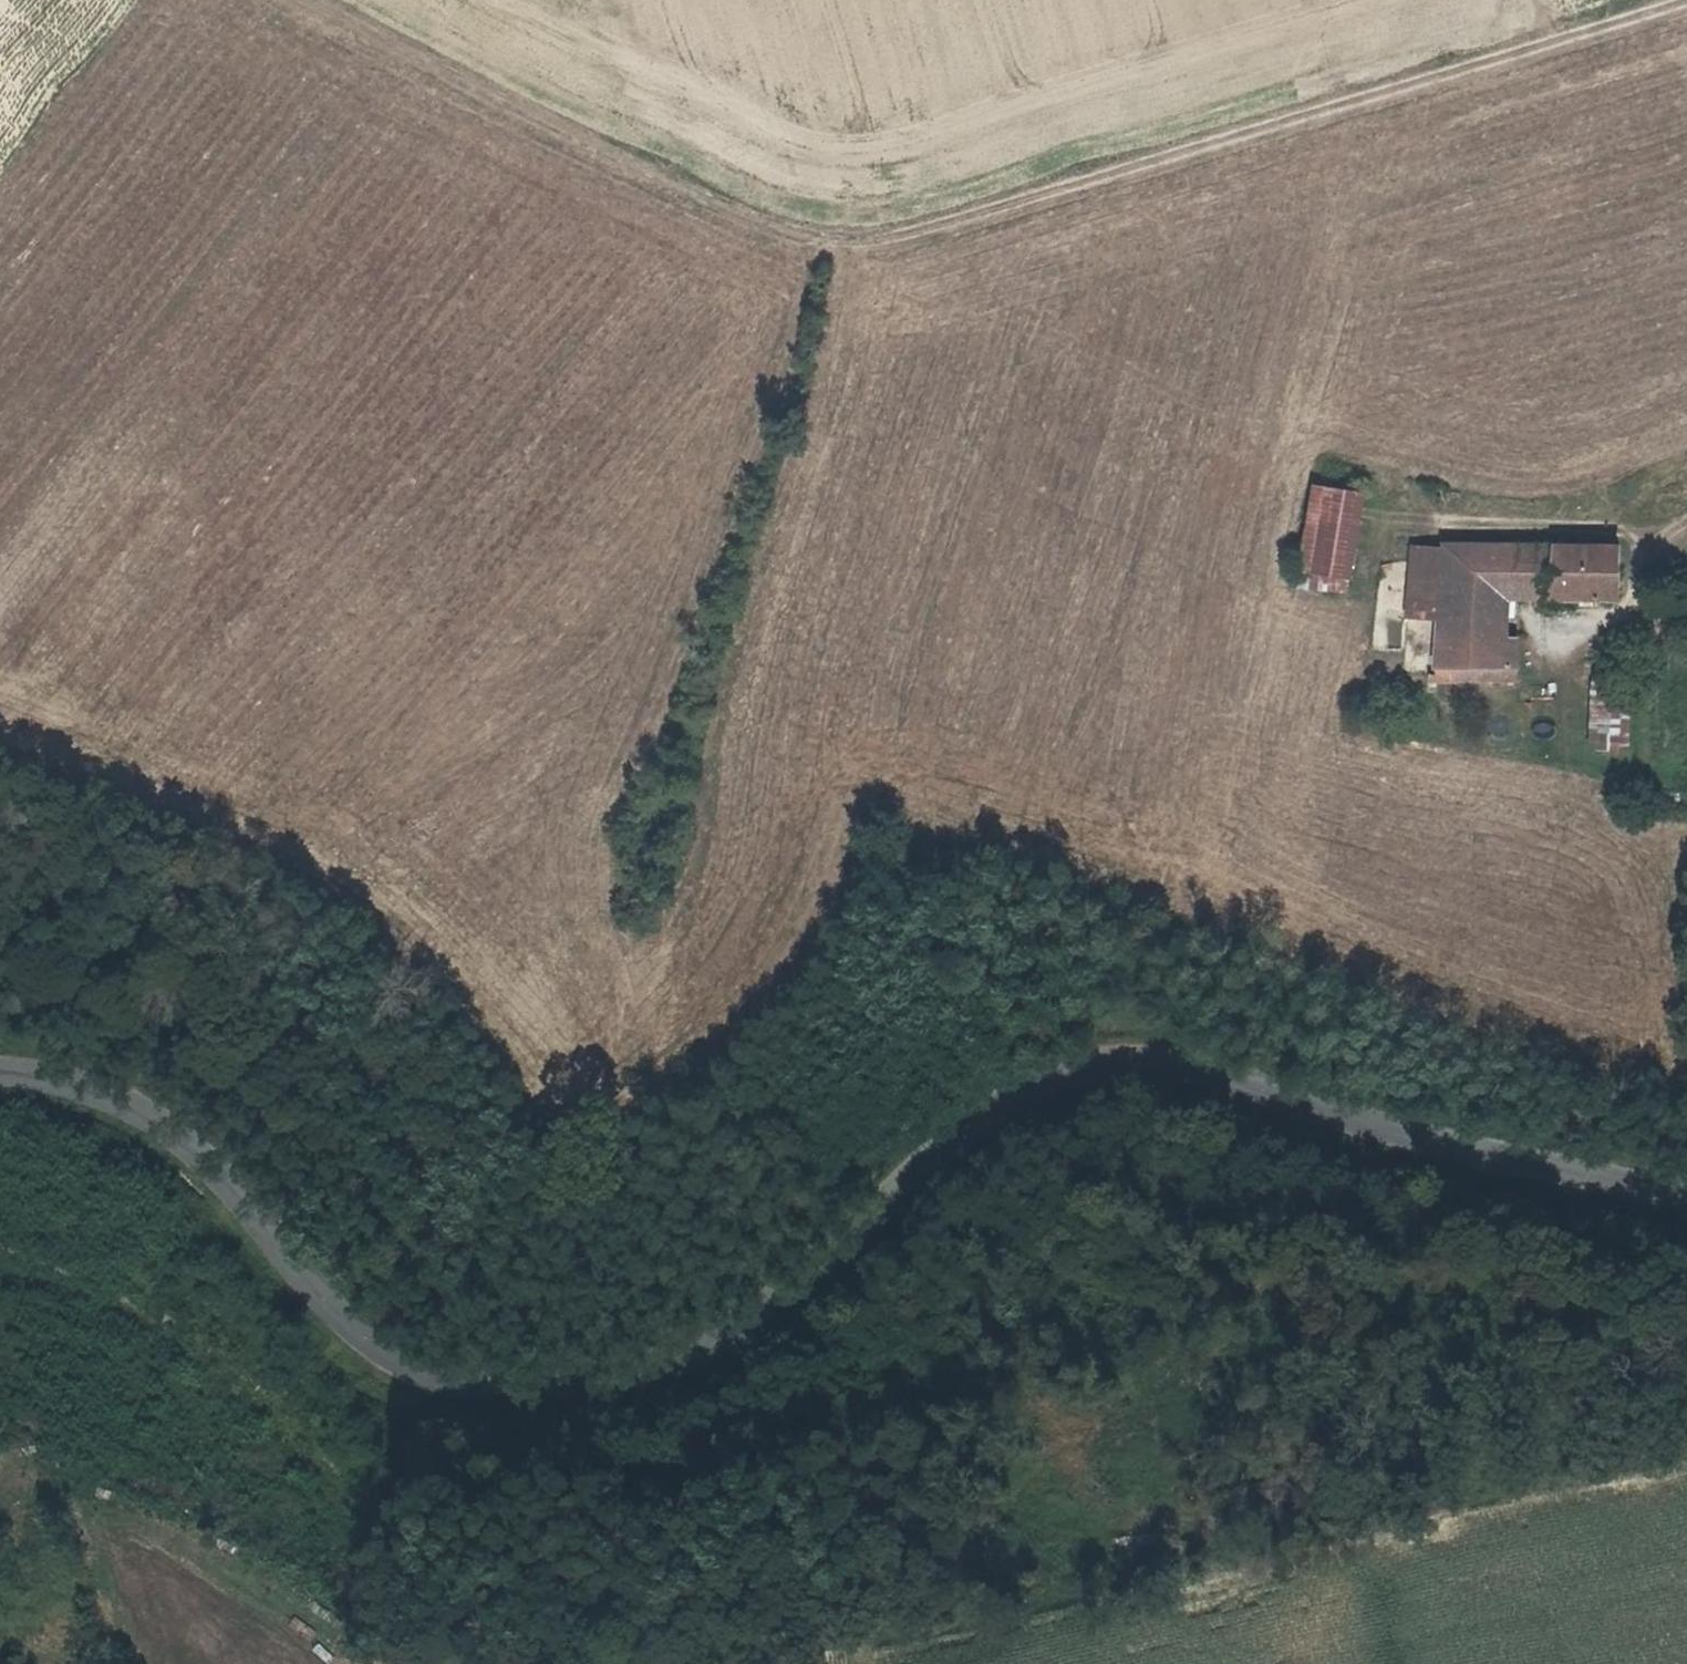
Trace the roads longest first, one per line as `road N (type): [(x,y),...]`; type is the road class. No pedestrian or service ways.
road 1 (tertiary): [(1686,1198),(1307,1109),(1208,1076),(1091,1073),(1025,1106),(747,1347),(674,1385),(510,1398),(443,1376),(365,1333),(175,1126),(62,1083),(0,1075)]
road 2 (track): [(1686,5),(864,248)]

